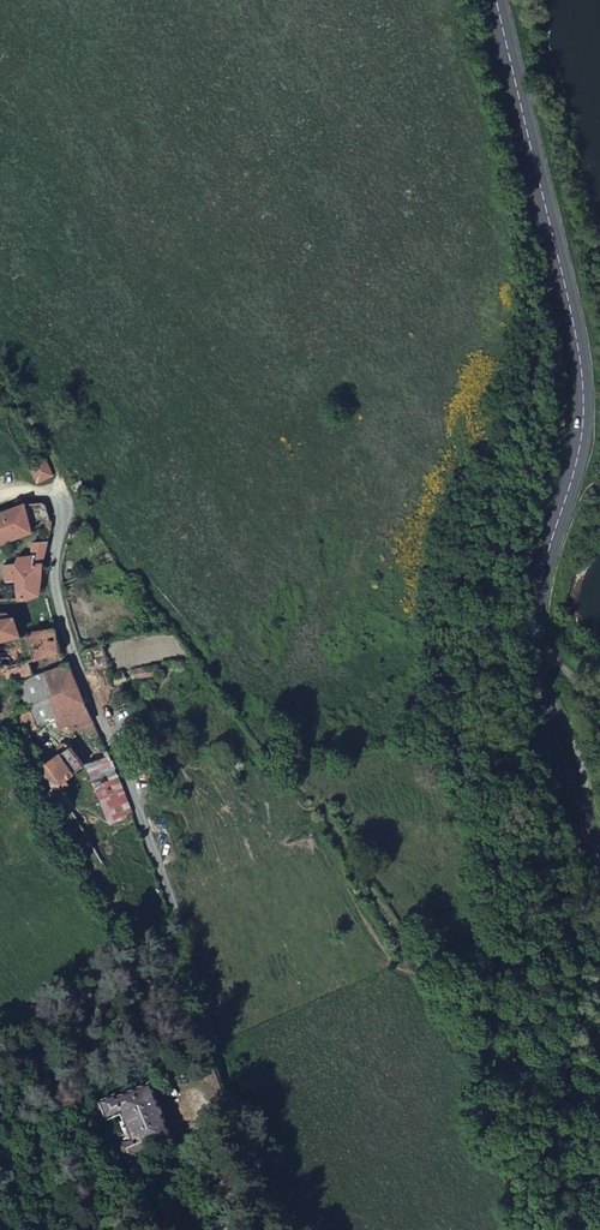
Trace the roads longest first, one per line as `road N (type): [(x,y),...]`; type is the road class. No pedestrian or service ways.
road 1 (secondary): [(497,0),(582,363),(582,440),(535,626),(542,683),(599,864)]
road 2 (unclassified): [(282,1229),(232,1104),(168,885),(64,628),(56,580),(61,502)]
road 3 (track): [(61,502),(54,456),(37,426),(0,395)]

